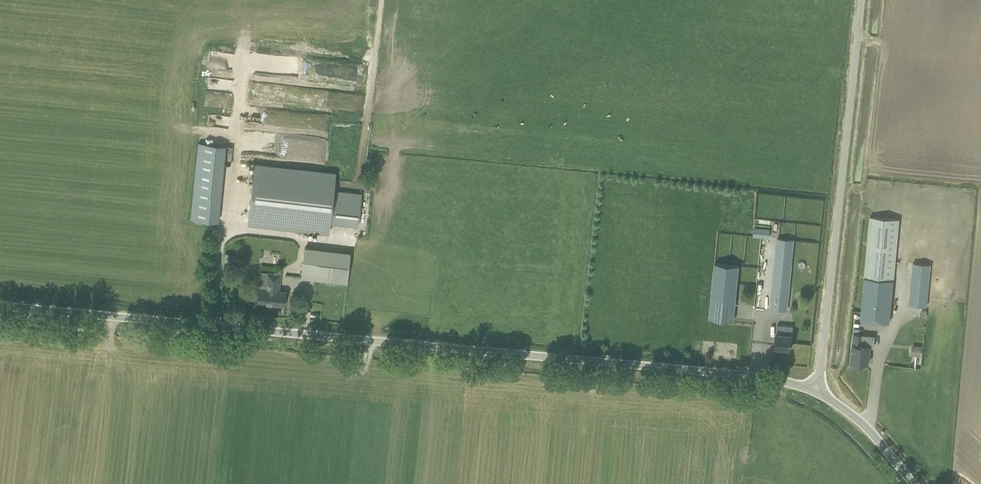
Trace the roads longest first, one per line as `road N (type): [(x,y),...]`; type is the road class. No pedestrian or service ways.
road 1 (unclassified): [(817,389),(779,379),(0,307)]
road 2 (unclassified): [(817,389),(860,0)]
road 3 (unclassified): [(911,483),(863,424),(817,389)]

